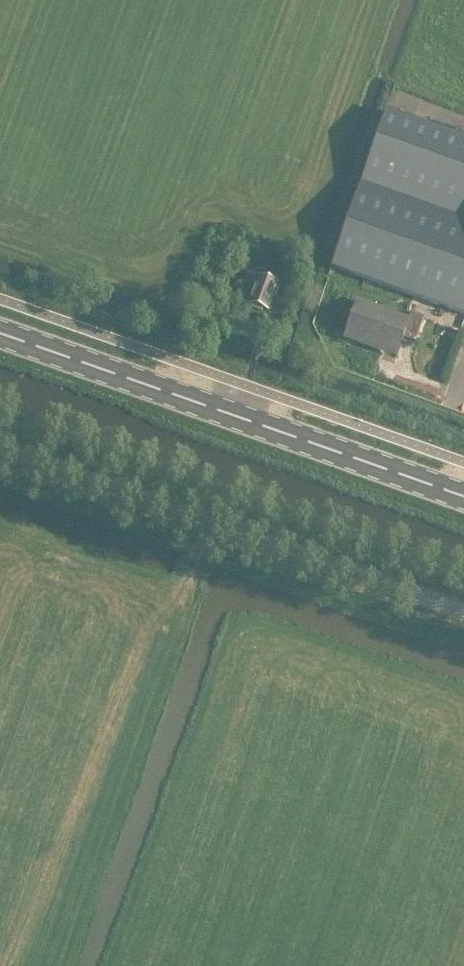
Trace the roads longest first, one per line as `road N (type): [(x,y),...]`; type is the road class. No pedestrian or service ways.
road 1 (unclassified): [(463,608),(0,444)]
road 2 (primary): [(463,494),(0,330)]

